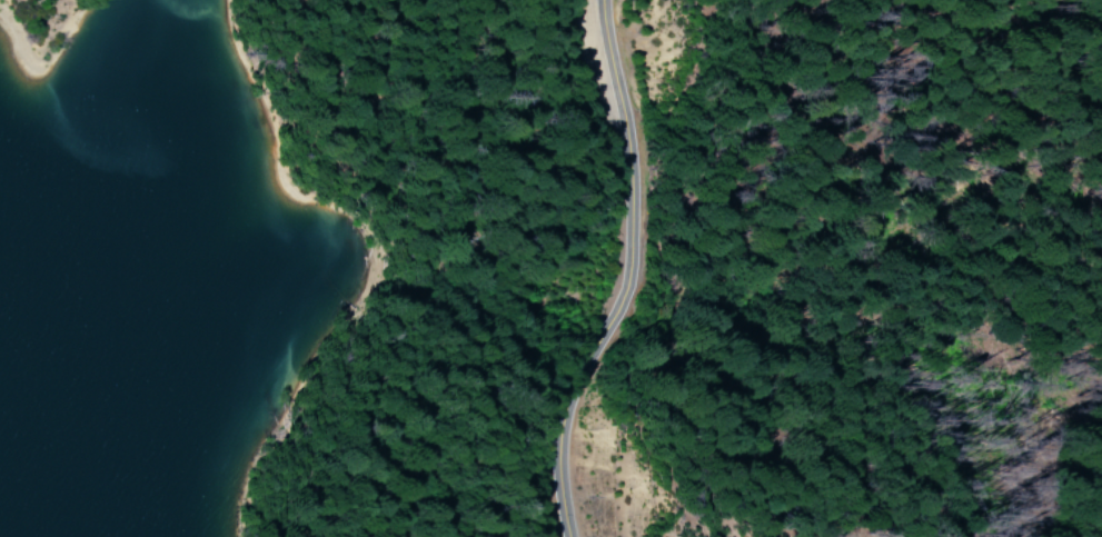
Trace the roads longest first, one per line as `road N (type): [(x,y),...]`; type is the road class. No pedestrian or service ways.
road 1 (tertiary): [(581,536),(574,503),(587,428),(655,216),(644,0)]

